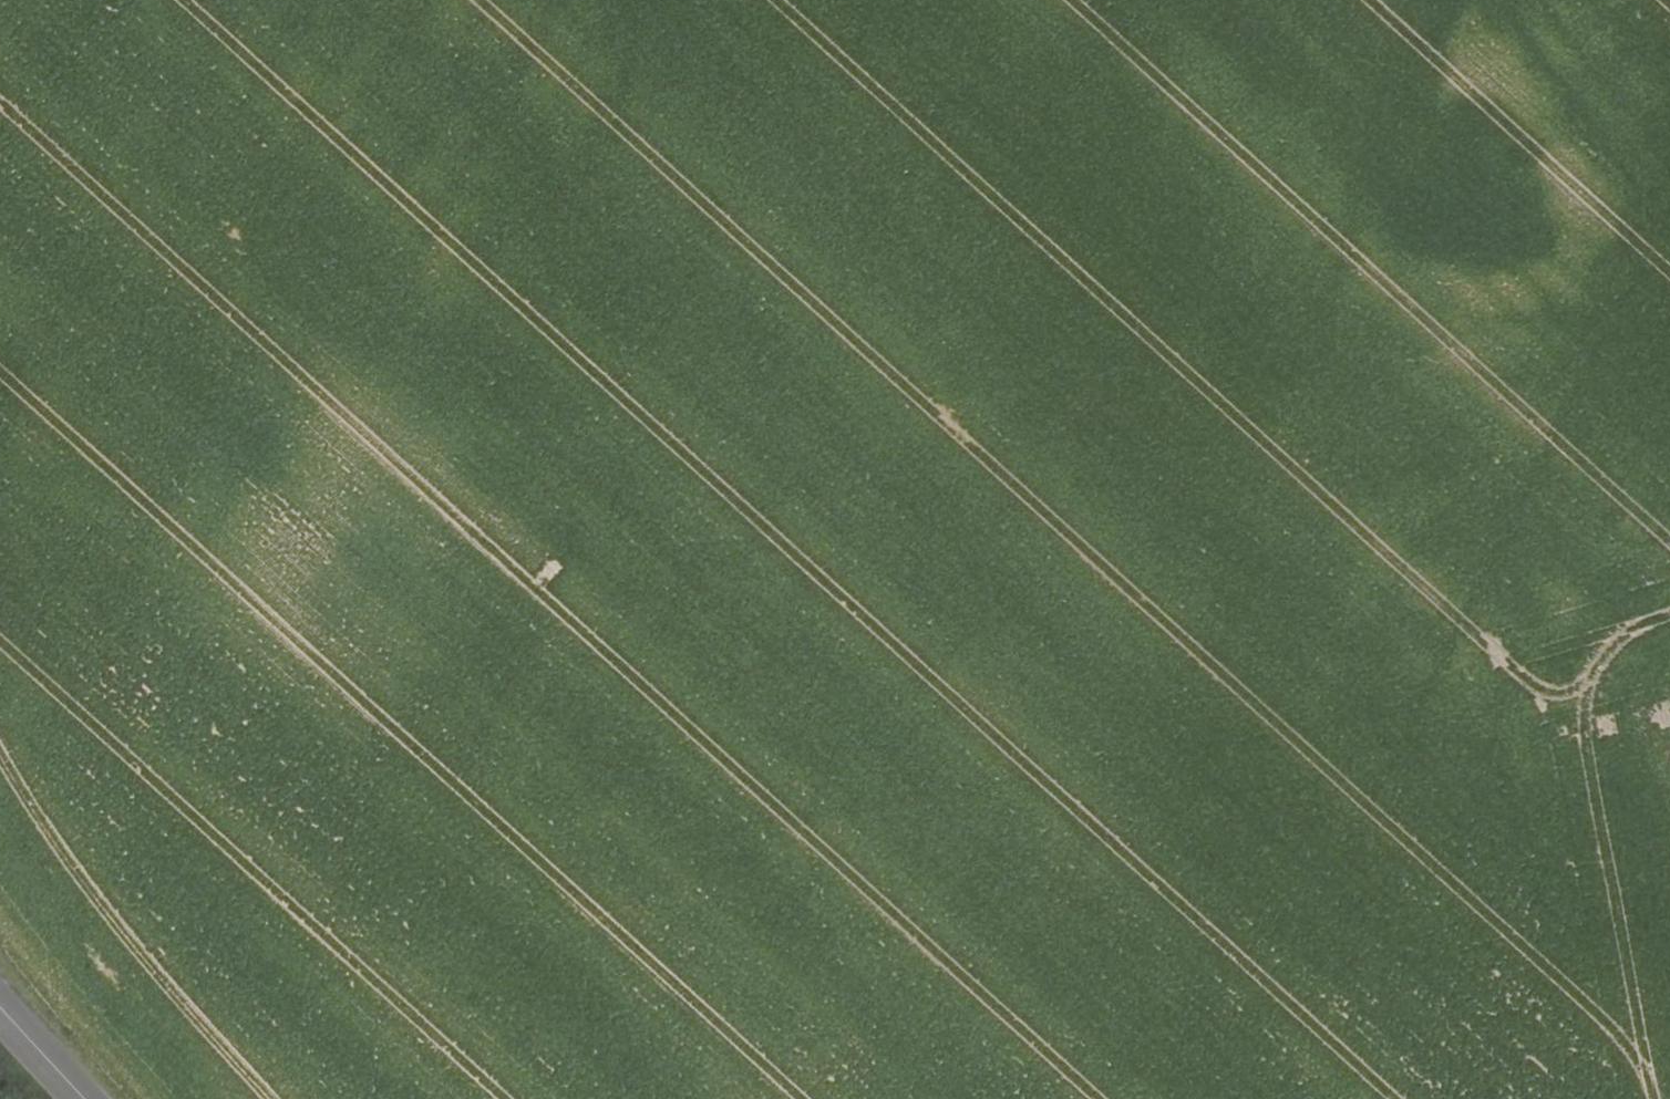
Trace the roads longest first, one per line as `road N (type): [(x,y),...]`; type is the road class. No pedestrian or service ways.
road 1 (tertiary): [(0,1002),(91,1098)]

